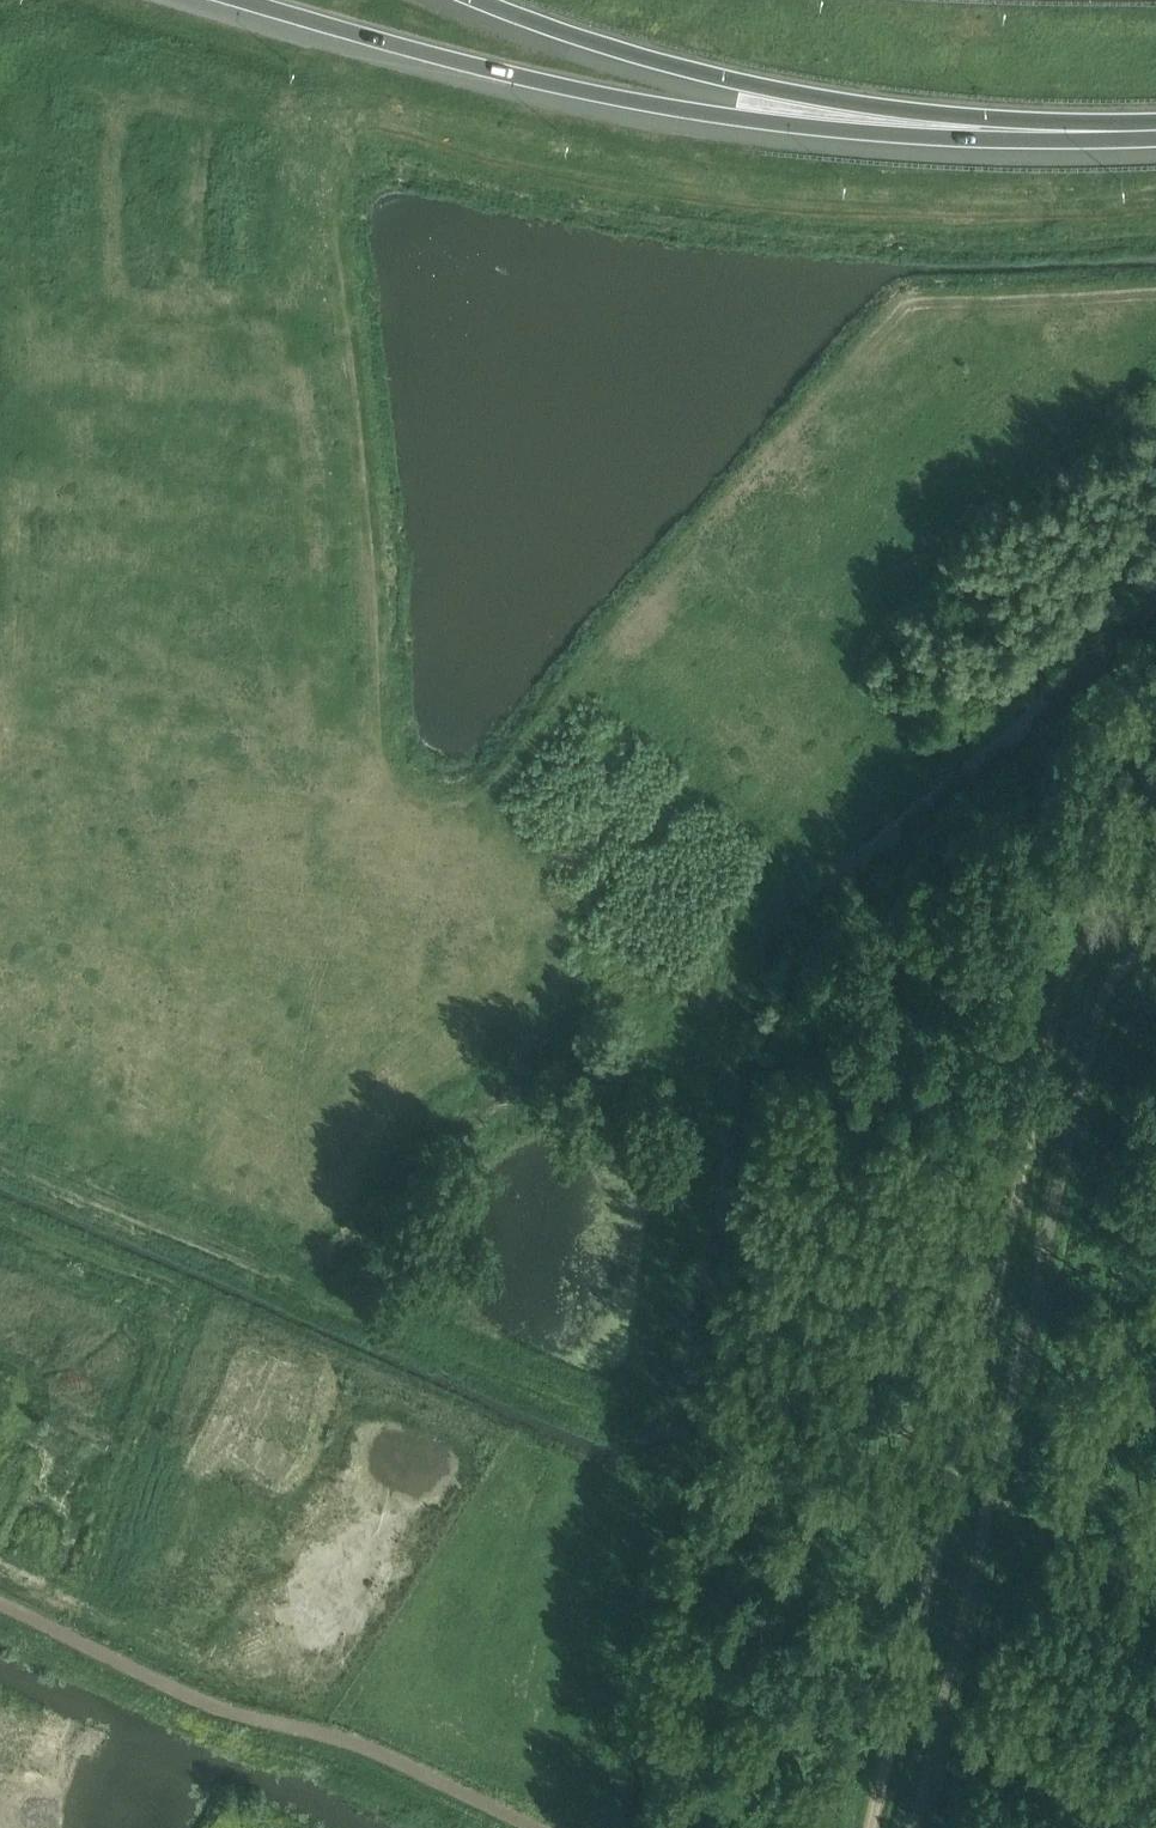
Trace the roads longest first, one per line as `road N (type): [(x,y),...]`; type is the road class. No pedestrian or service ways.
road 1 (motorway): [(247,0),(528,82),(872,138),(1155,139)]
road 2 (motorway): [(495,0),(623,52),(911,116),(1155,136)]

